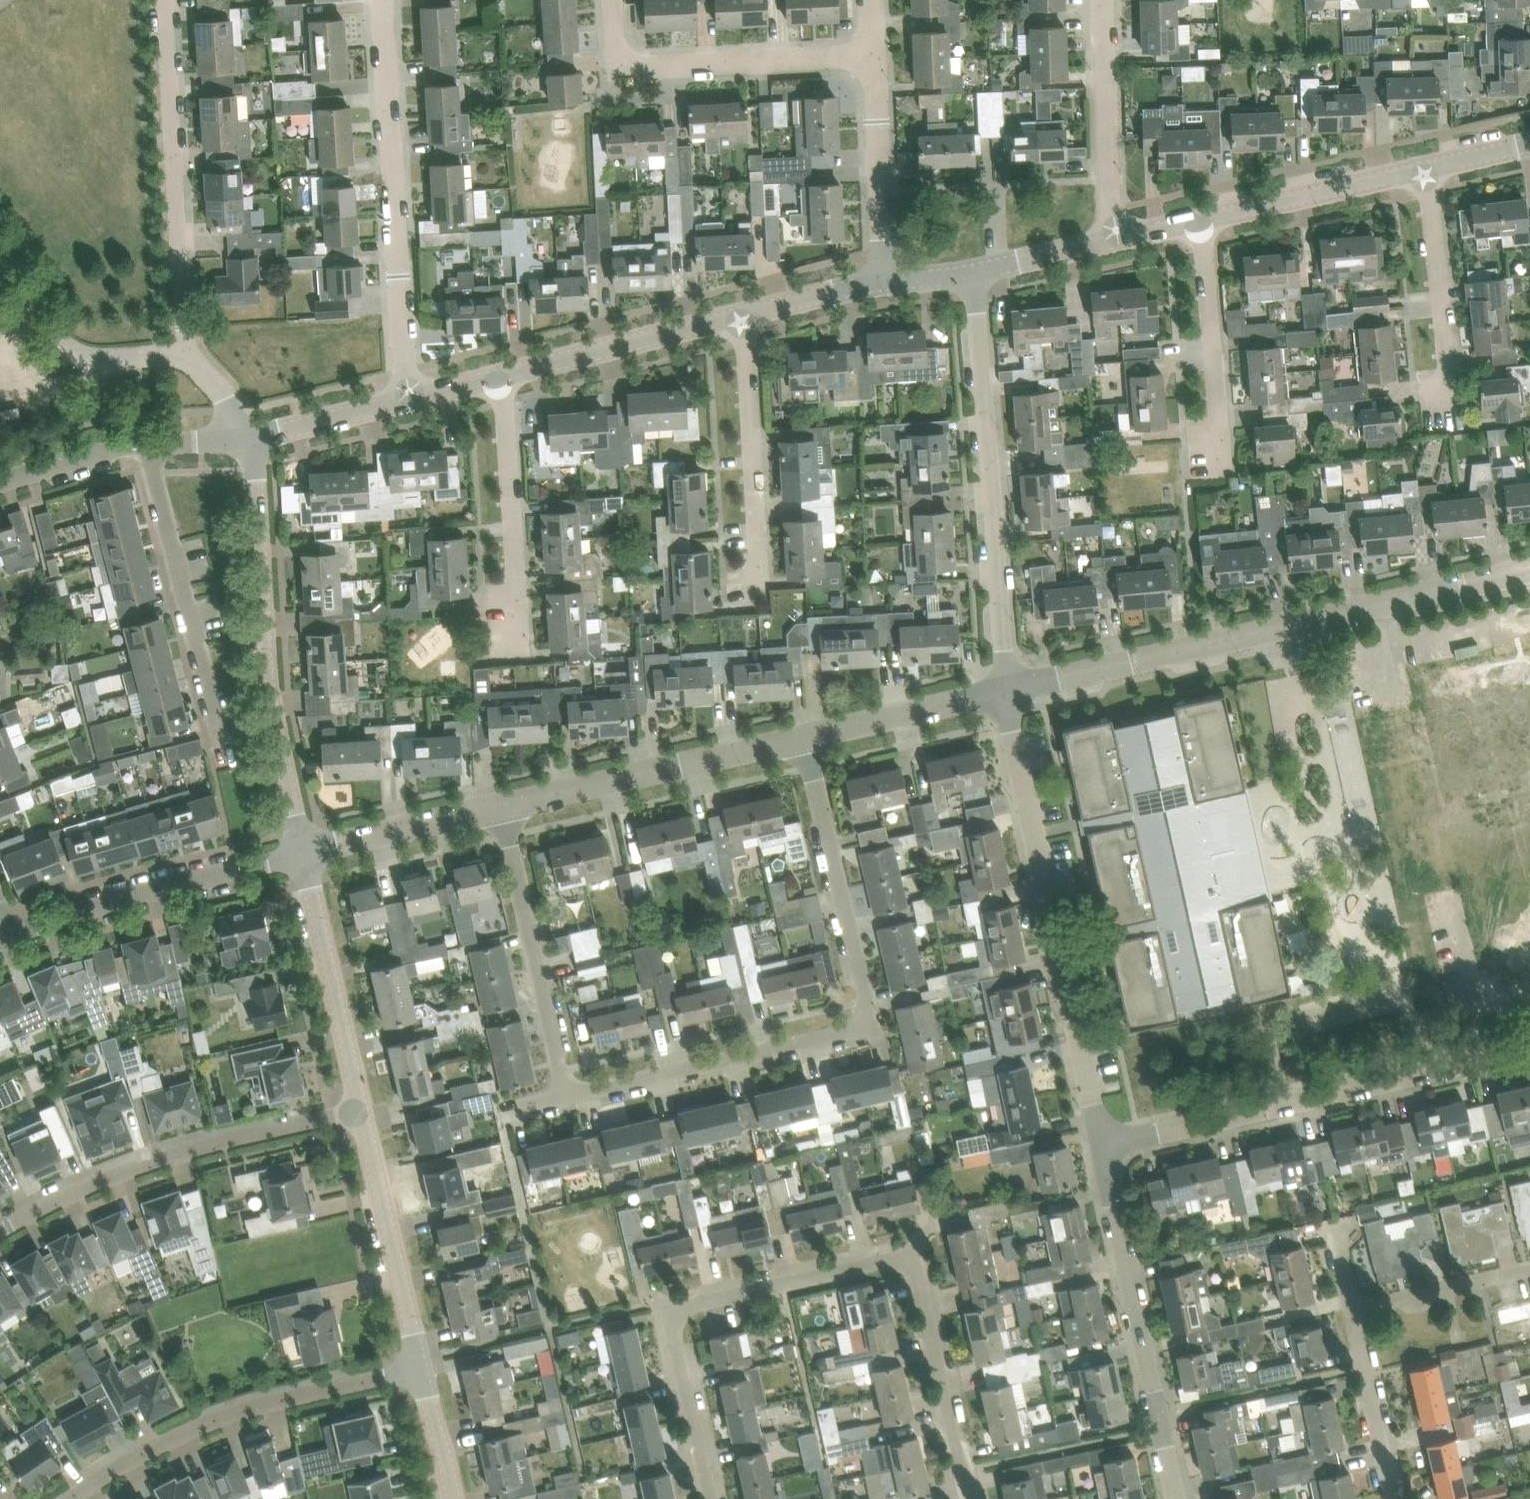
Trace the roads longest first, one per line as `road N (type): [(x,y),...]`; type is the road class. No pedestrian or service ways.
road 1 (residential): [(565,1098),(859,1025),(865,996),(804,736)]
road 2 (residential): [(1007,689),(1529,571)]
road 3 (residential): [(1099,1146),(1007,689)]
road 4 (residential): [(232,439),(229,402),(186,353),(164,0)]
road 5 (residential): [(1099,1146),(1529,1047)]
road 6 (residential): [(710,1498),(674,1321),(691,1305),(890,1260),(911,1266)]
road 7 (residential): [(1007,689),(973,273)]
road 8 (residential): [(410,397),(381,0)]
road 9 (residential): [(0,1232),(64,1196),(156,1161),(361,1110)]
road 10 (residential): [(72,1498),(234,1416),(422,1370)]
road 11 (residential): [(1175,1498),(1099,1146)]
road 12 (residential): [(275,725),(241,729),(214,712),(150,444)]
road 13 (residential): [(872,55),(641,67),(619,55),(611,0)]
road 14 (residential): [(501,805),(804,736)]
road 15 (residential): [(12,936),(304,853)]
road 16 (residential): [(751,612),(749,574),(758,564),(745,315)]
road 17 (residential): [(565,1098),(501,805)]
road 18 (residential): [(275,725),(253,437)]
road 19 (residential): [(521,660),(503,377)]
road 20 (residential): [(1444,431),(1437,381),(1447,369),(1425,167)]
road 21 (residential): [(422,1370),(361,1110)]
road 22 (residential): [(361,1110),(304,853)]
road 23 (residential): [(1215,475),(1202,219)]
road 24 (residential): [(503,377),(745,315)]
road 25 (residential): [(1110,240),(1102,0)]
road 26 (residential): [(968,1498),(911,1266)]
road 27 (residential): [(1202,219),(1425,167)]
road 28 (residential): [(884,281),(872,55)]
road 29 (residential): [(804,736),(1007,689)]
road 30 (residential): [(304,853),(501,805)]
road 31 (residential): [(1392,1498),(1352,1309)]
road 32 (residential): [(1529,1269),(1352,1309)]
road 33 (residential): [(253,437),(410,397)]
road 34 (residential): [(0,481),(150,444)]
road 35 (residential): [(745,315),(884,281)]
road 36 (residential): [(973,273),(1110,240)]
road 37 (residential): [(453,1498),(422,1370)]
road 38 (residential): [(304,853),(275,725)]

